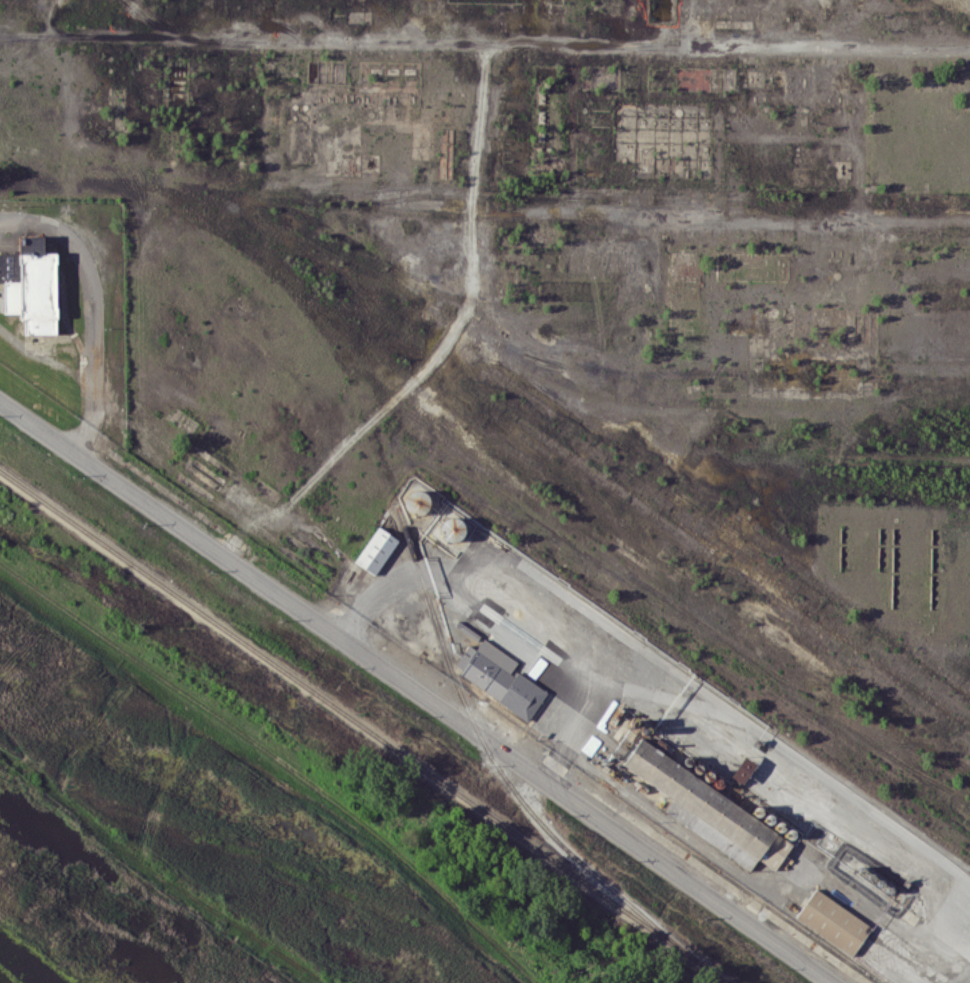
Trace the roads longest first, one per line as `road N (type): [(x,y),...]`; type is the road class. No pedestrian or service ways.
road 1 (tertiary): [(0,400),(830,982)]
road 2 (residential): [(92,230),(95,419),(75,452)]

